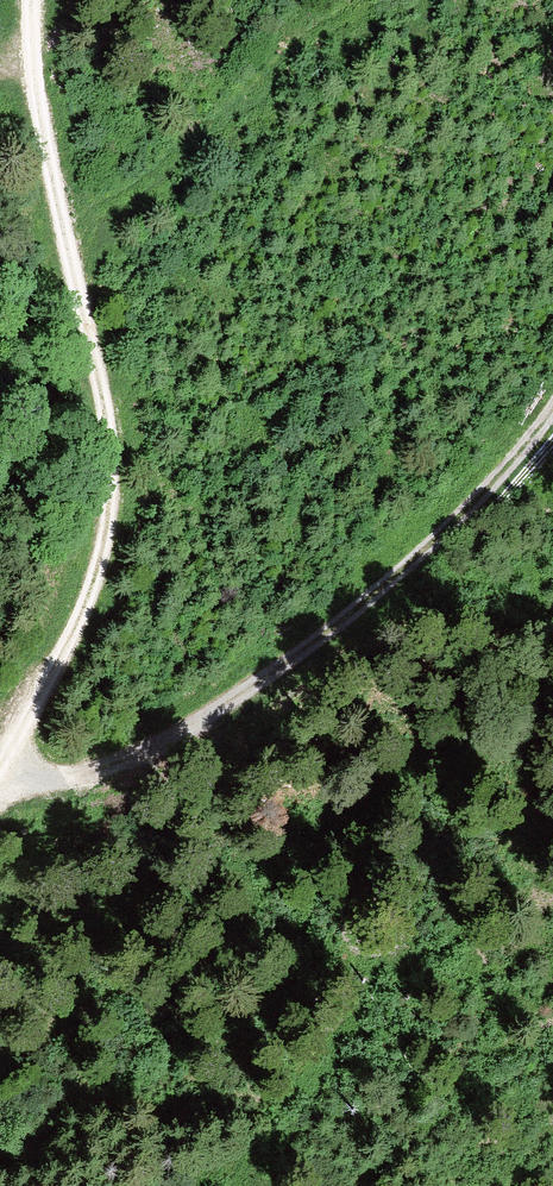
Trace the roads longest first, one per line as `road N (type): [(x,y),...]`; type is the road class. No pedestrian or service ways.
road 1 (track): [(28,0),(53,171),(106,411),(108,494),(98,565),(0,770)]
road 2 (track): [(0,773),(79,778),(171,745),(294,660),(435,539),(552,409)]

